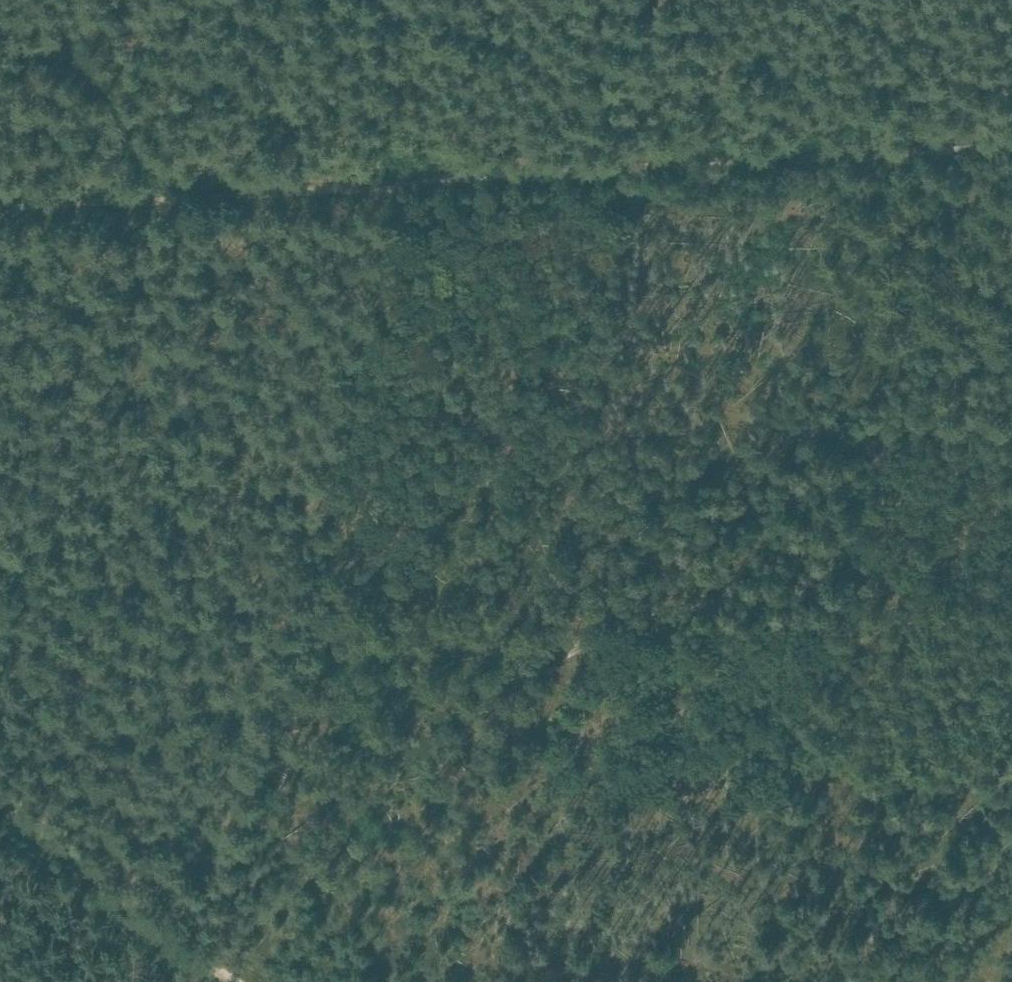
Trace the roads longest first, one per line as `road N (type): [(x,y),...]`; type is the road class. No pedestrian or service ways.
road 1 (track): [(538,175),(0,205)]
road 2 (track): [(1011,148),(538,175)]

